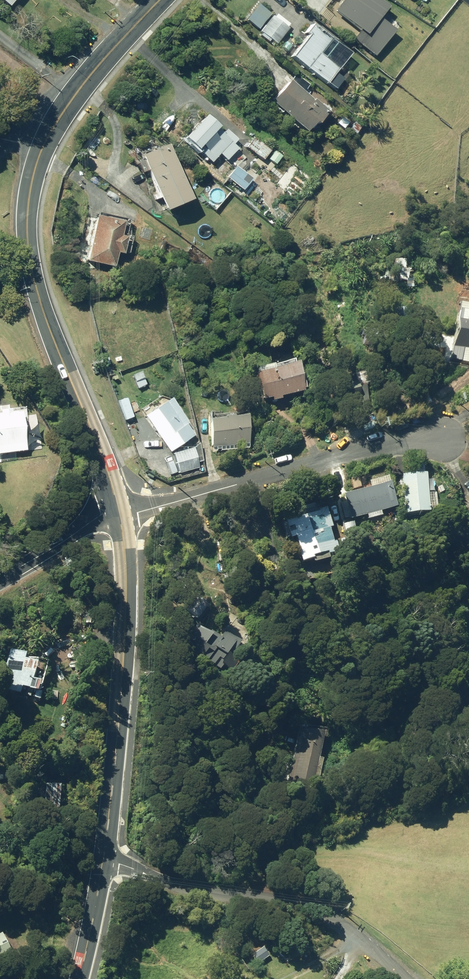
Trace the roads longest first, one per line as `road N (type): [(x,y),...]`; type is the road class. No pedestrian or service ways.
road 1 (secondary): [(157,0),(57,120),(27,204),(38,304),(119,513)]
road 2 (secondary): [(119,513),(125,654),(104,863)]
road 3 (residential): [(104,863),(209,891),(290,900),(344,920),(406,978)]
road 4 (residential): [(119,513),(398,441),(439,438)]
road 5 (residential): [(119,513),(100,515),(0,577)]

